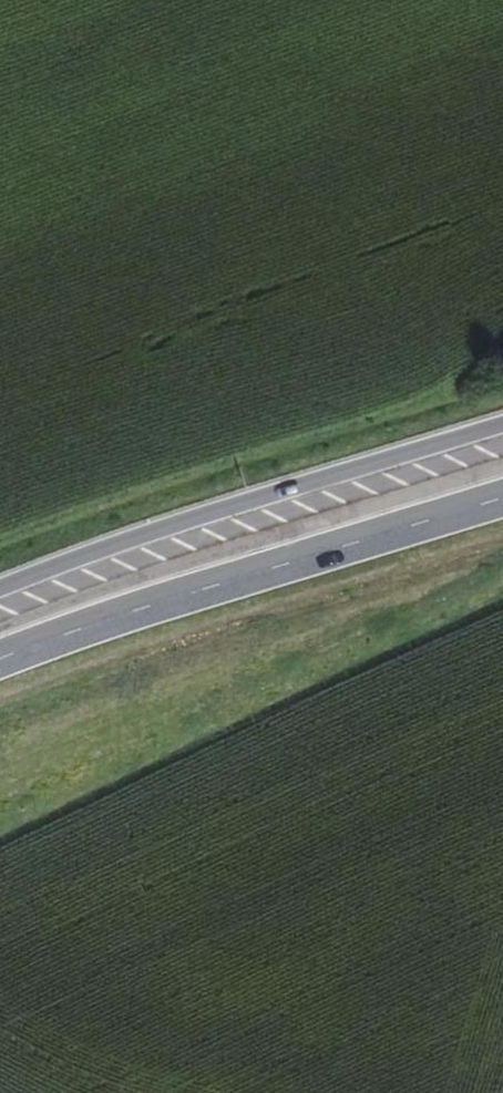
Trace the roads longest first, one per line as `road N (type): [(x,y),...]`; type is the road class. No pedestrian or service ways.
road 1 (primary): [(502,424),(139,536),(0,587)]
road 2 (primary): [(0,660),(502,497)]

